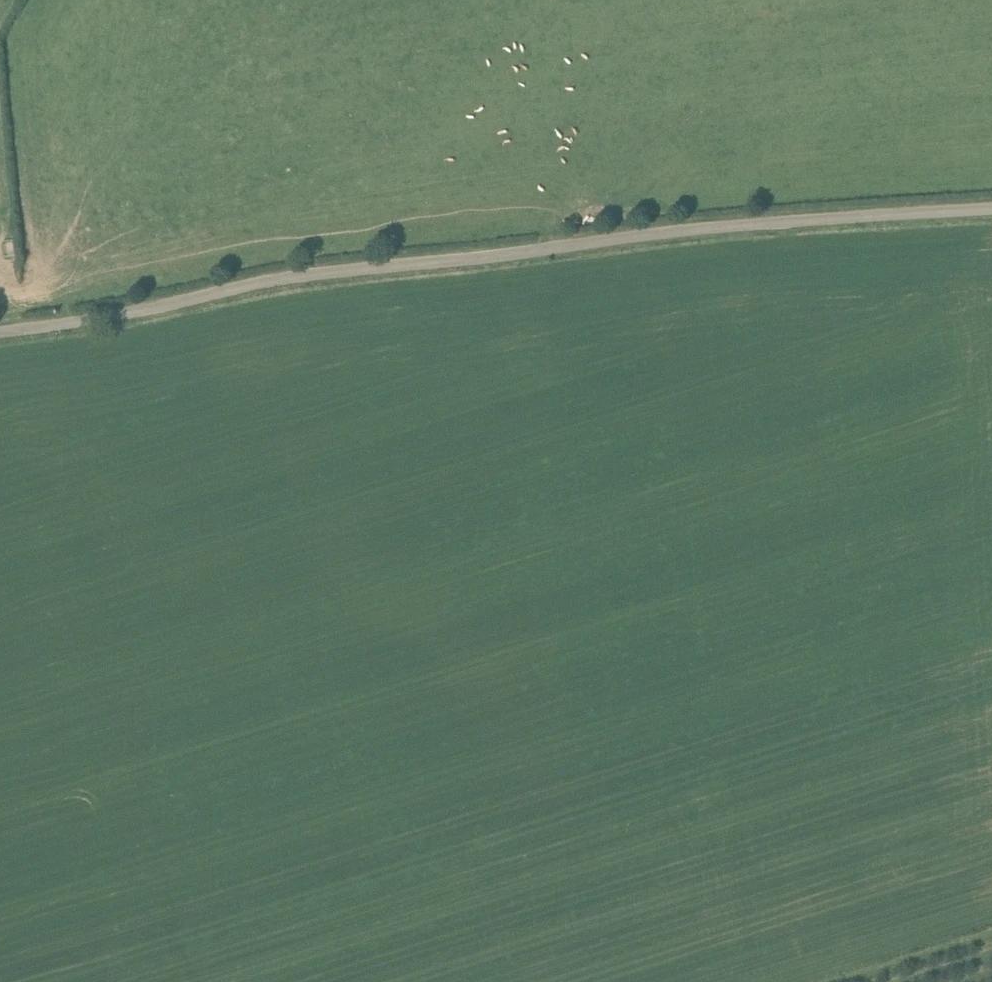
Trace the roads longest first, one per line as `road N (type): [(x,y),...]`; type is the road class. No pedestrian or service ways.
road 1 (unclassified): [(0,331),(295,276),(767,223),(991,209)]

